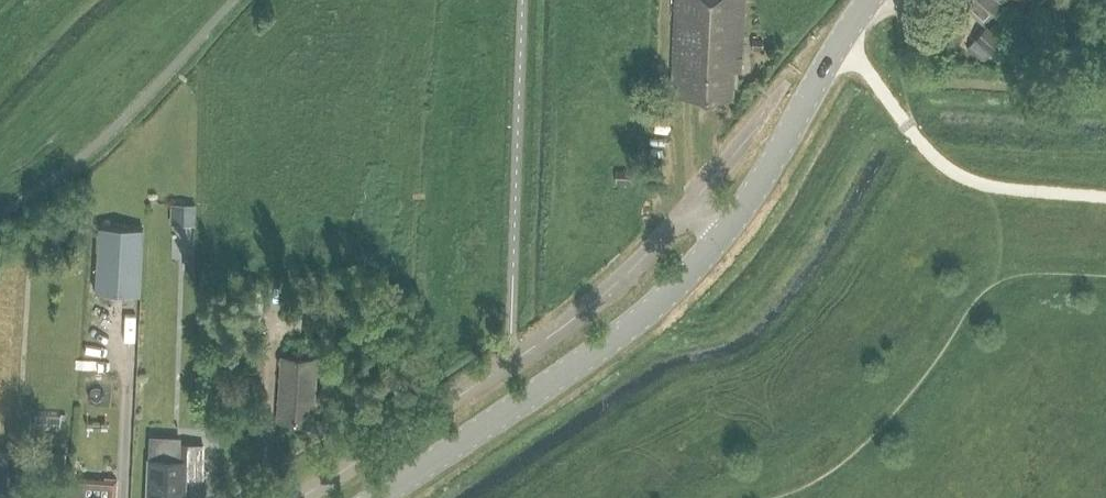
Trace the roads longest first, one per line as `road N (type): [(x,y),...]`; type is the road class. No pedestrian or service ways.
road 1 (residential): [(698,200),(578,318),(304,497)]
road 2 (secondary): [(381,497),(629,328),(722,237)]
road 3 (track): [(1105,197),(956,176),(924,149),(865,69),(831,57)]
road 4 (secondary): [(722,237),(871,0)]
road 5 (residential): [(789,83),(698,200)]

